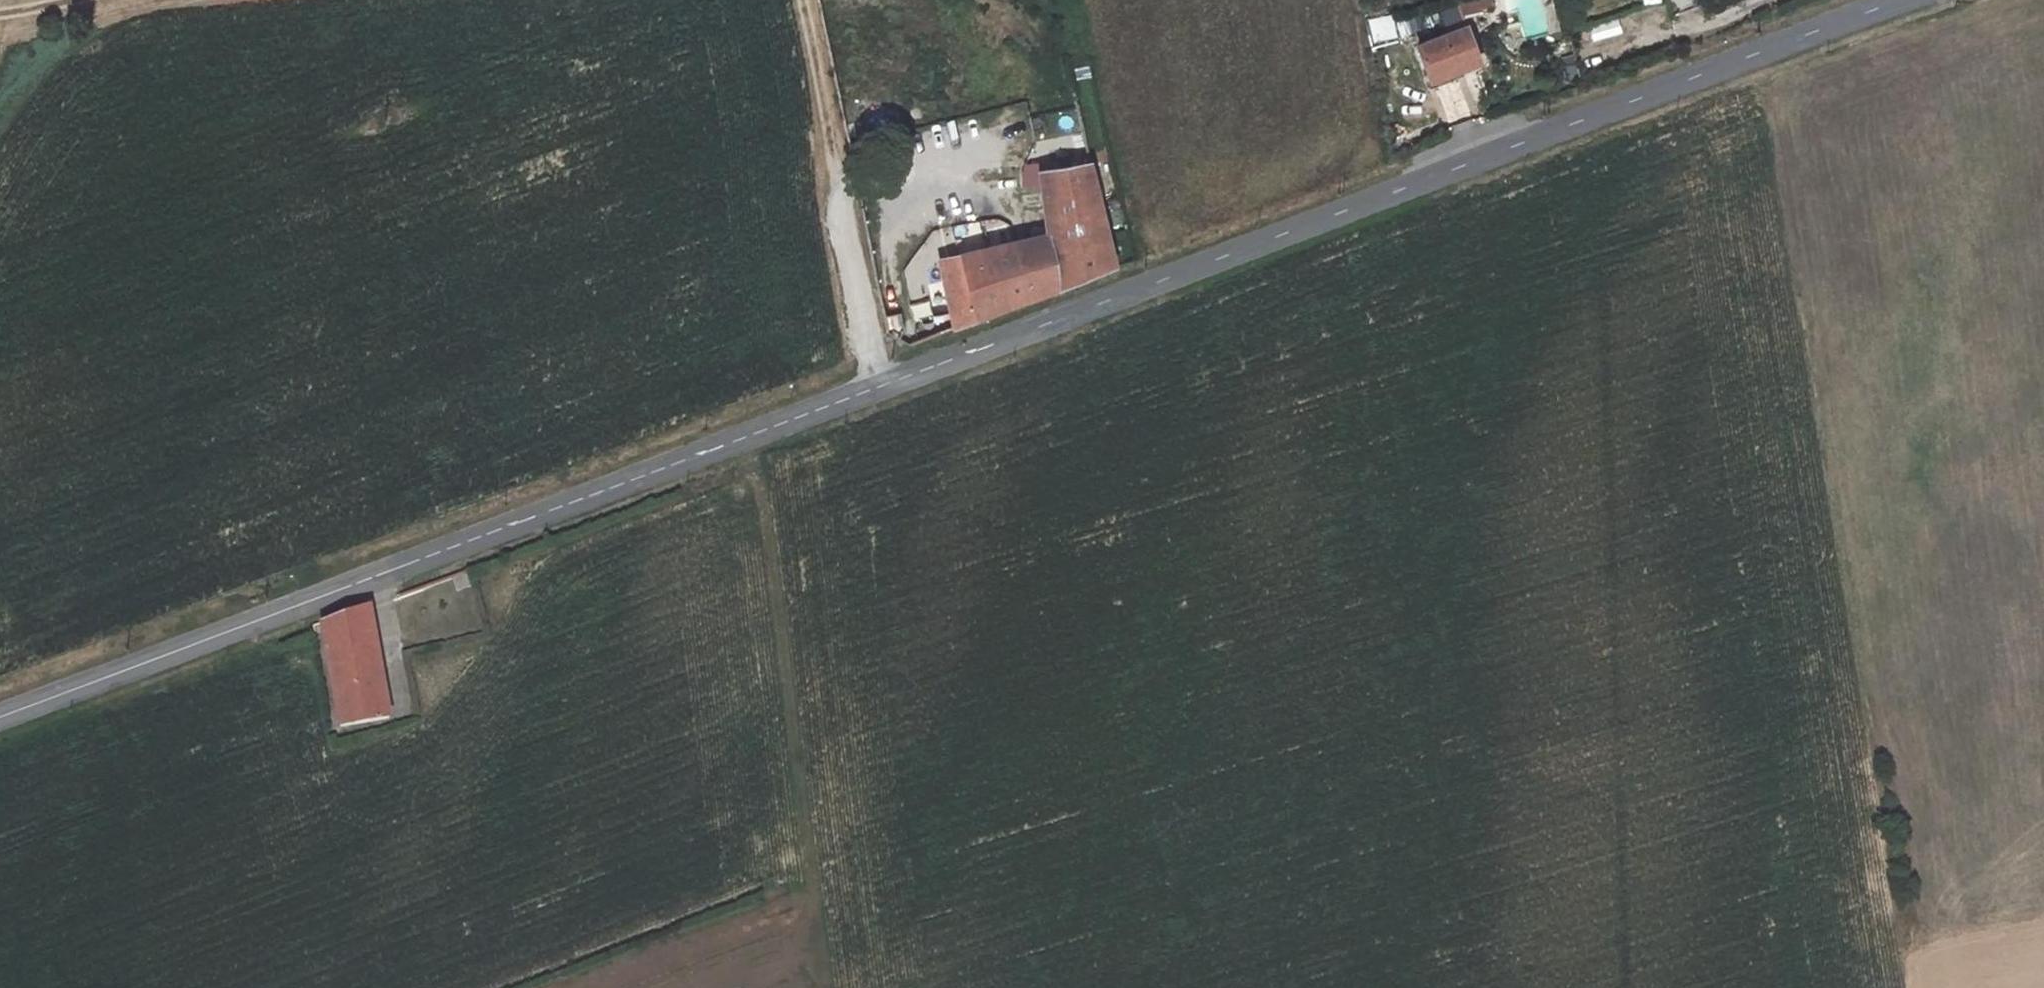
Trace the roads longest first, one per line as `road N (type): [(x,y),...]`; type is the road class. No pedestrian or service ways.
road 1 (tertiary): [(0,714),(1889,0)]
road 2 (track): [(810,0),(880,386)]

